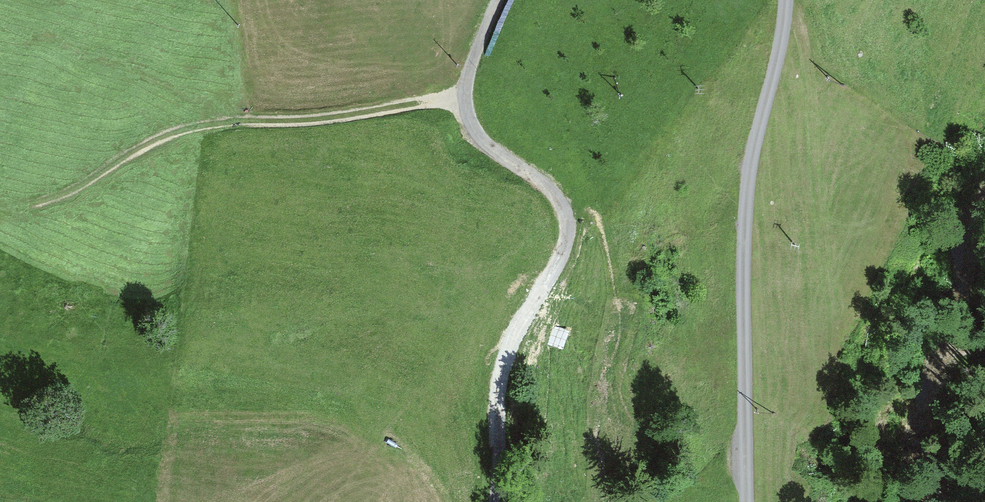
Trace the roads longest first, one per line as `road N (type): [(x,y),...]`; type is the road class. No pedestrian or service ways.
road 1 (track): [(499,0),(464,108),(473,136),(550,192),(567,220),(566,249),(502,371),(494,501)]
road 2 (unclassified): [(747,501),(744,230),(787,0)]
road 3 (track): [(464,108),(217,130),(141,156),(69,198),(0,213)]

